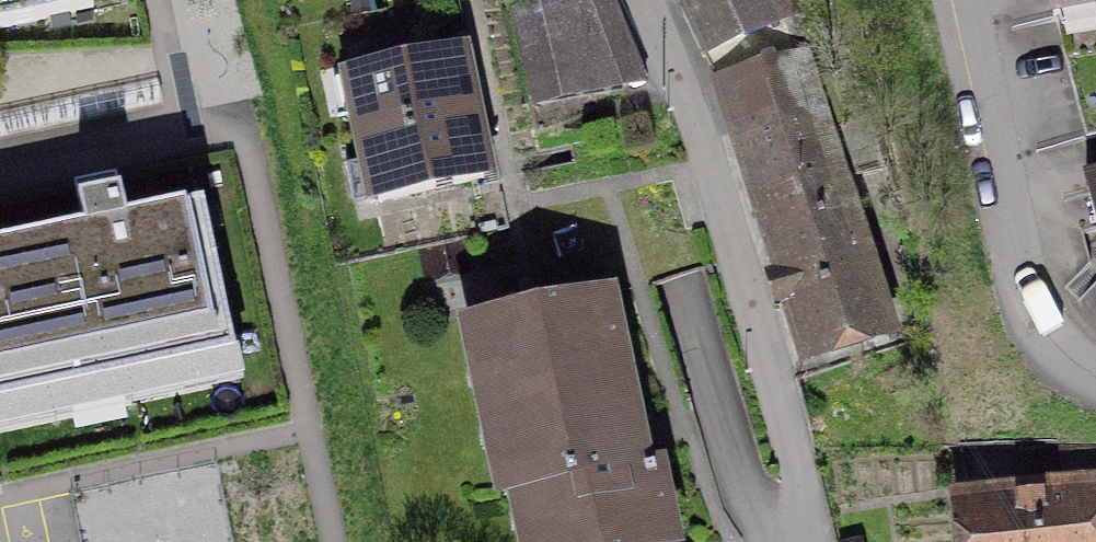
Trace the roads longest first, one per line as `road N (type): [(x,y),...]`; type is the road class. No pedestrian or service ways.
road 1 (residential): [(818,541),(814,476),(714,161),(641,0)]
road 2 (residential): [(1095,390),(1053,336),(981,0)]

